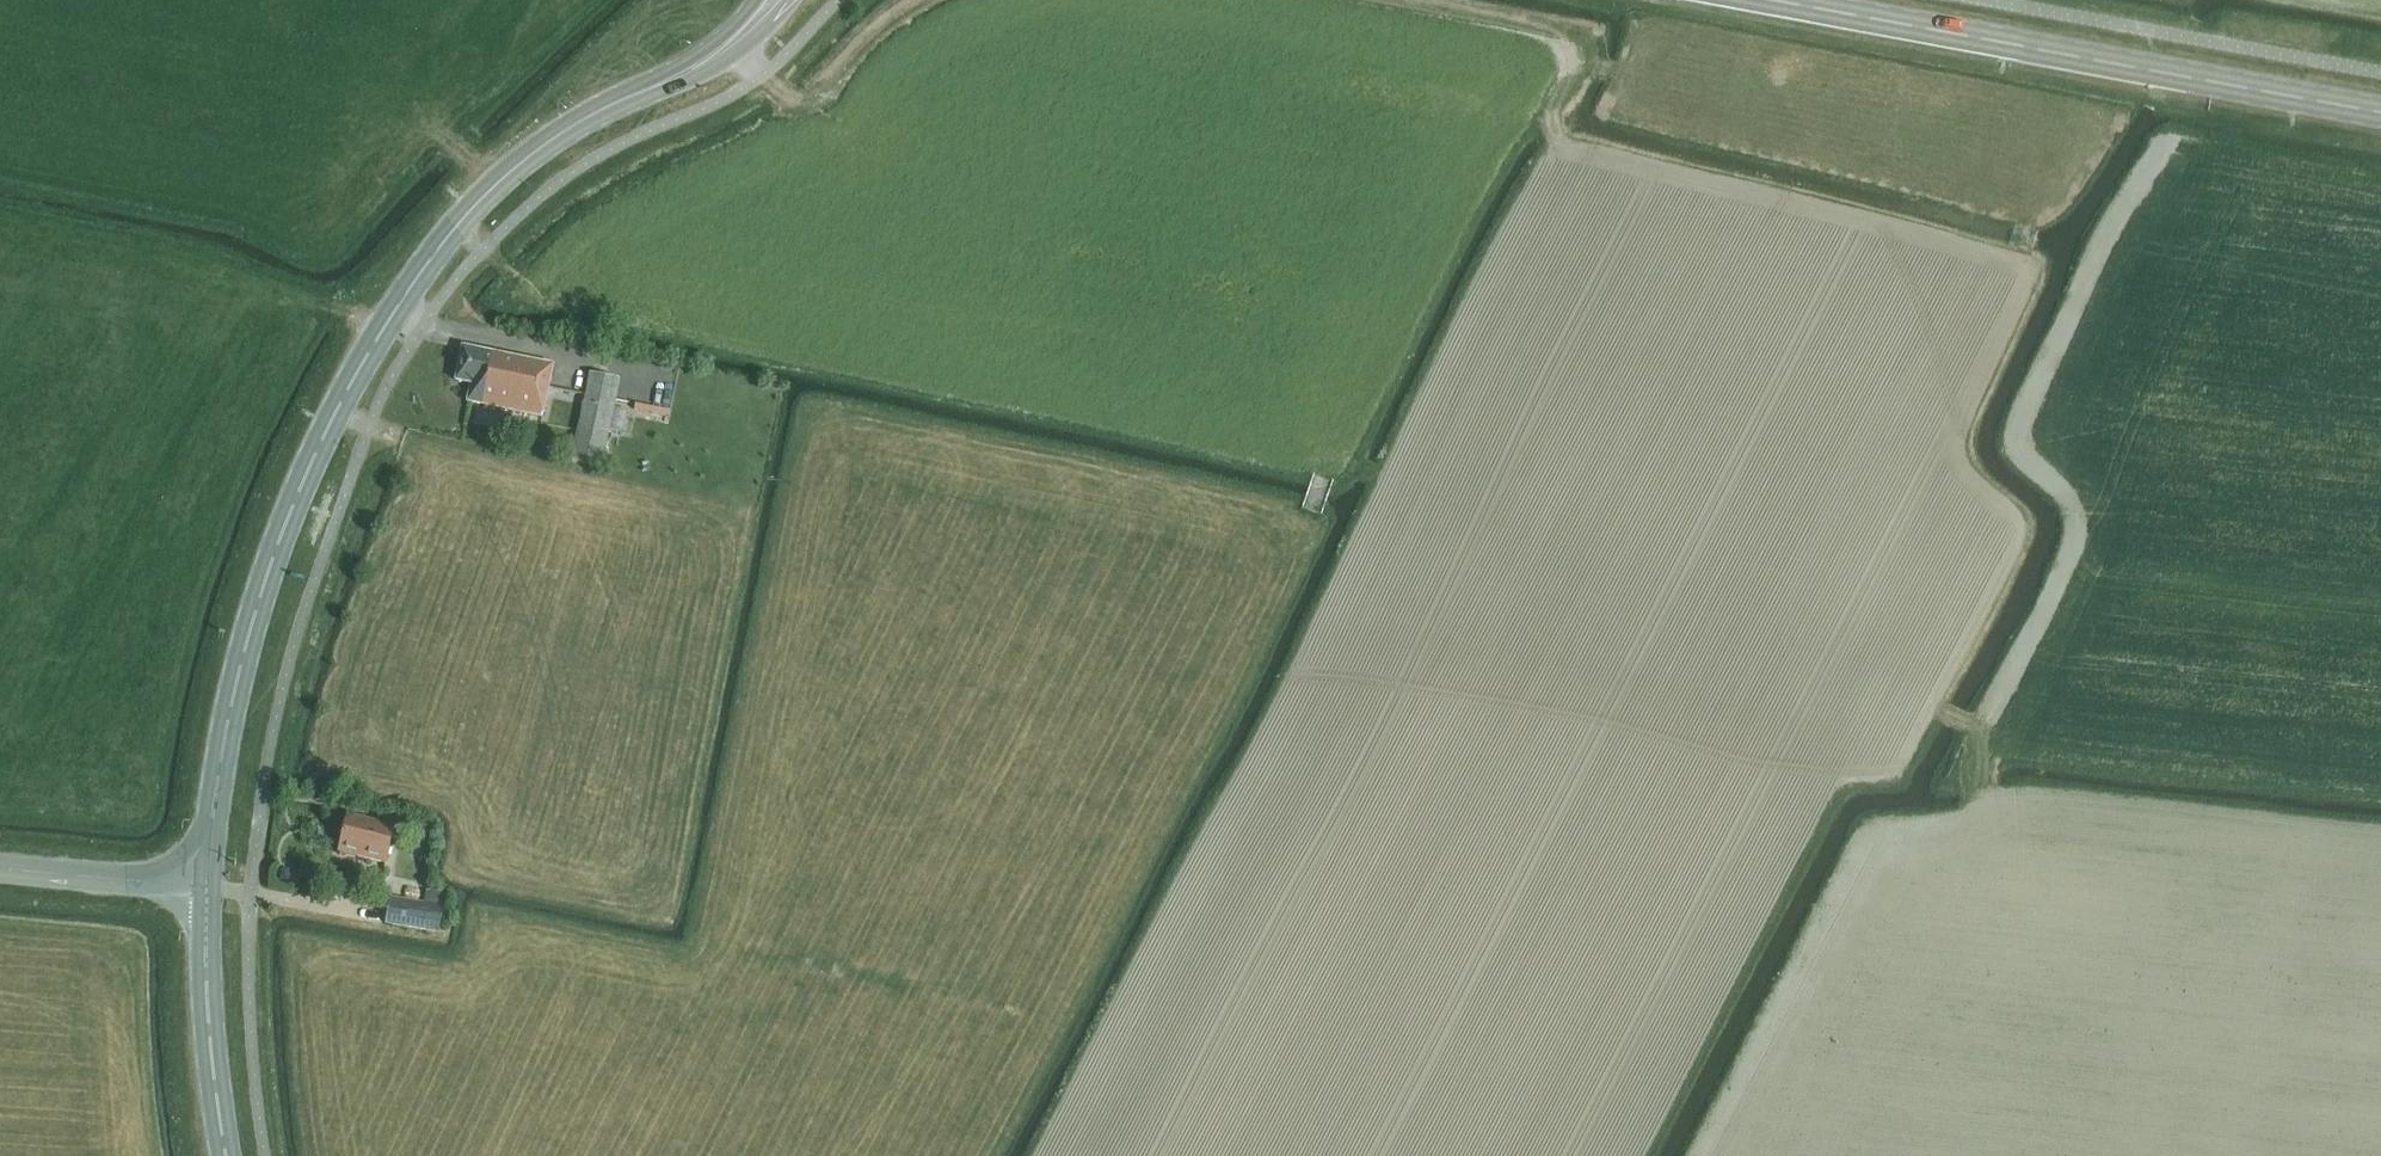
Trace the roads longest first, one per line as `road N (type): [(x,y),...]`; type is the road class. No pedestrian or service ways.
road 1 (secondary): [(207,889),(217,787),(252,624),(301,485),(366,358),(443,242),(484,197),(592,115),(650,87)]
road 2 (primary): [(1777,0),(2380,111)]
road 3 (tertiary): [(226,1155),(209,1028),(207,889)]
road 4 (secondary): [(0,871),(207,889)]
road 5 (secondary): [(650,87),(682,84),(718,65),(764,33),(792,0)]
road 6 (secondary): [(753,0),(650,87)]

